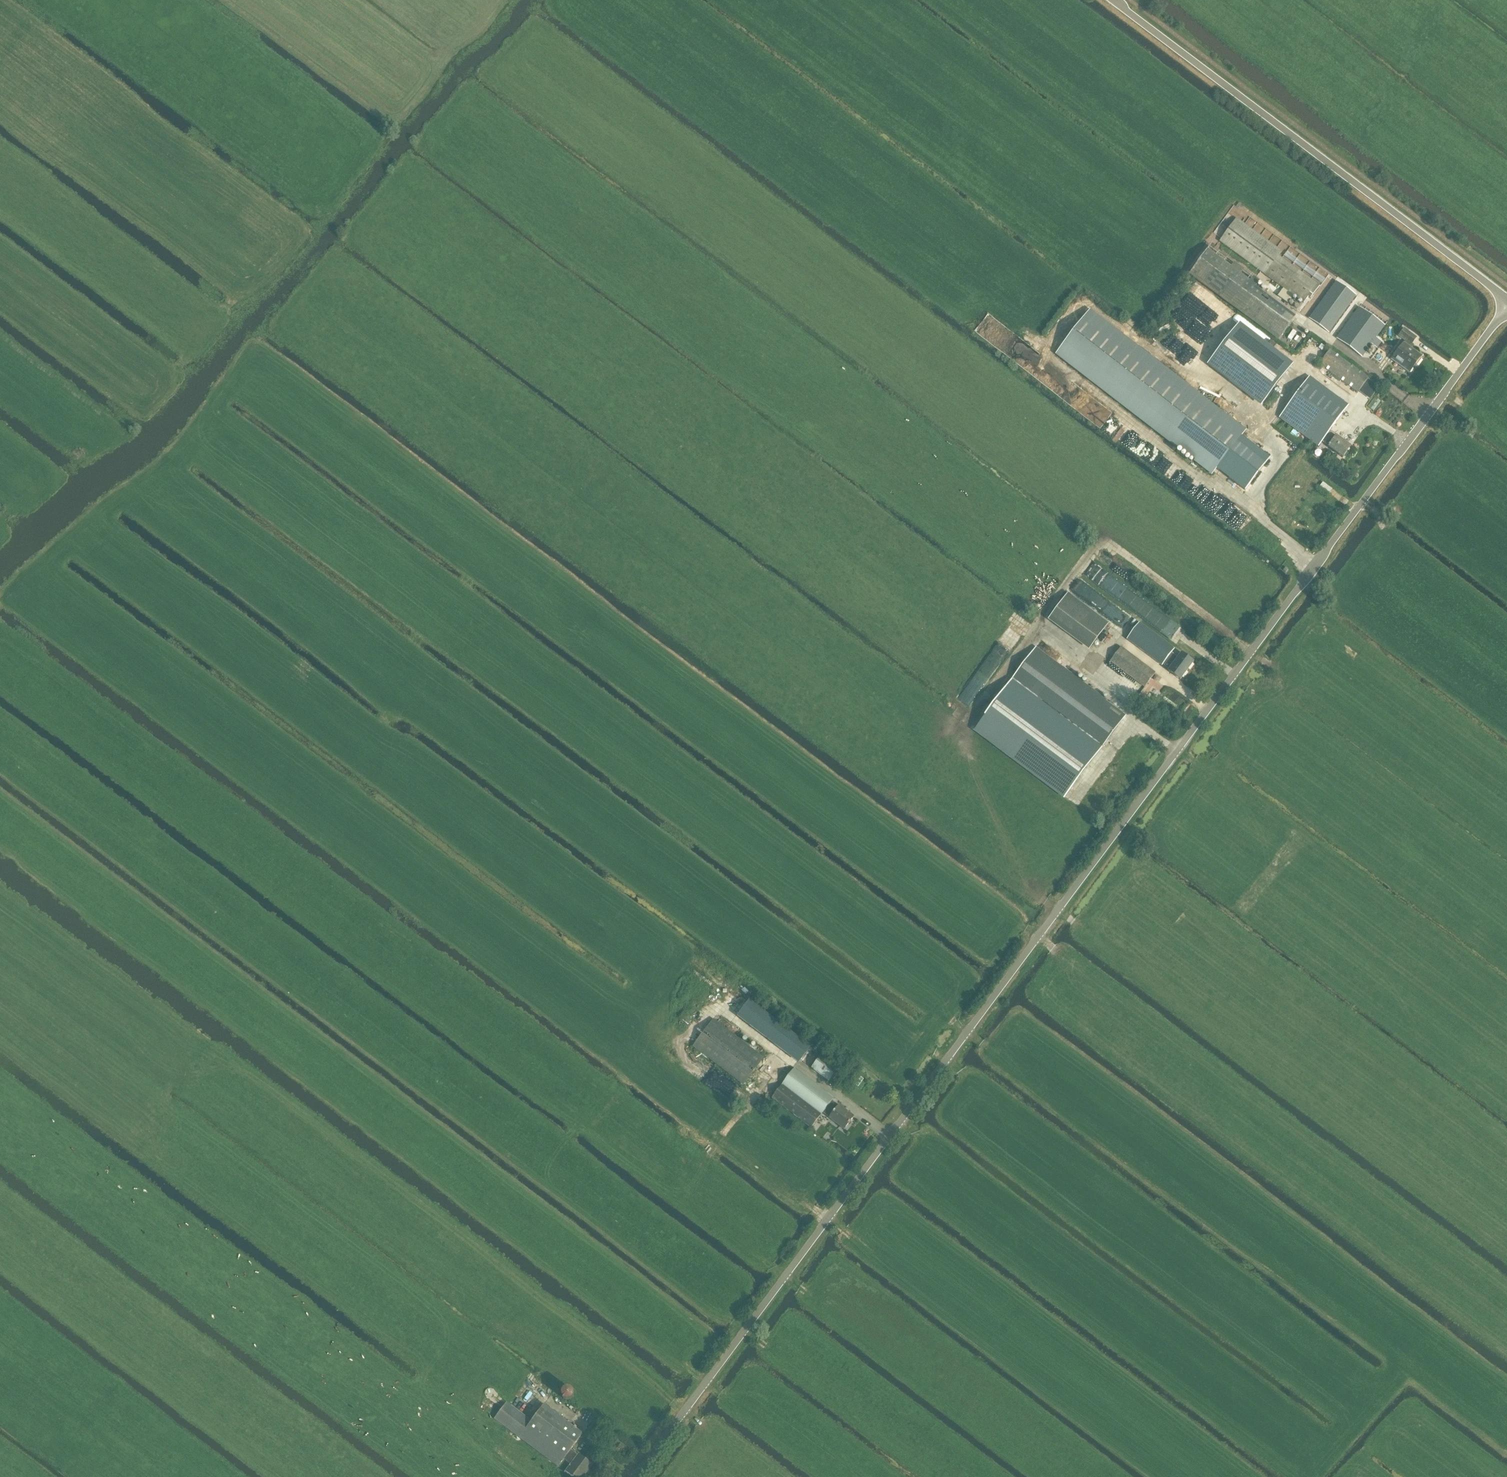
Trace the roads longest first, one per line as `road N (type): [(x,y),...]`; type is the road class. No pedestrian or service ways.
road 1 (unclassified): [(636,1476),(1506,299)]
road 2 (tertiary): [(1506,299),(1113,0)]

